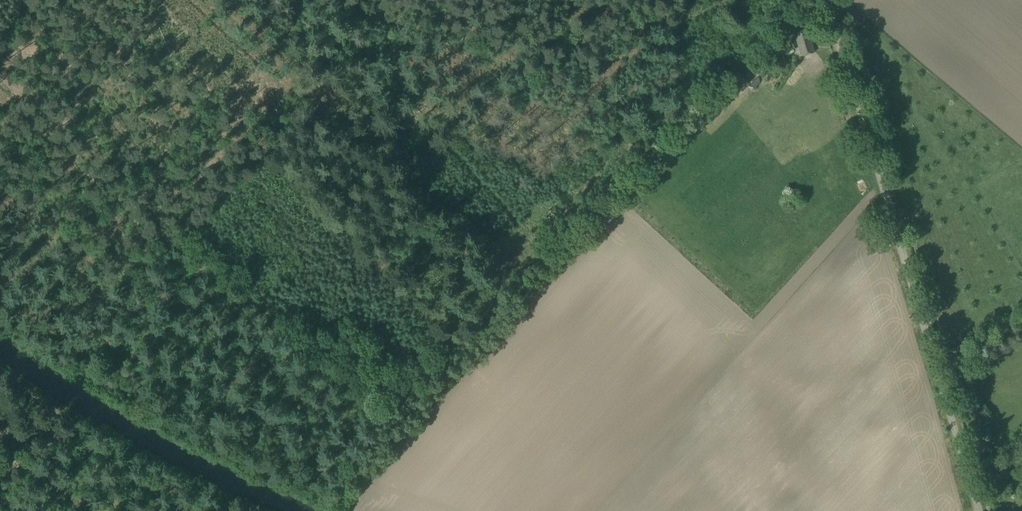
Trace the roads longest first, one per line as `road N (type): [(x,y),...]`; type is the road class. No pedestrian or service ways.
road 1 (unclassified): [(981,510),(833,0)]
road 2 (track): [(366,0),(587,114)]

